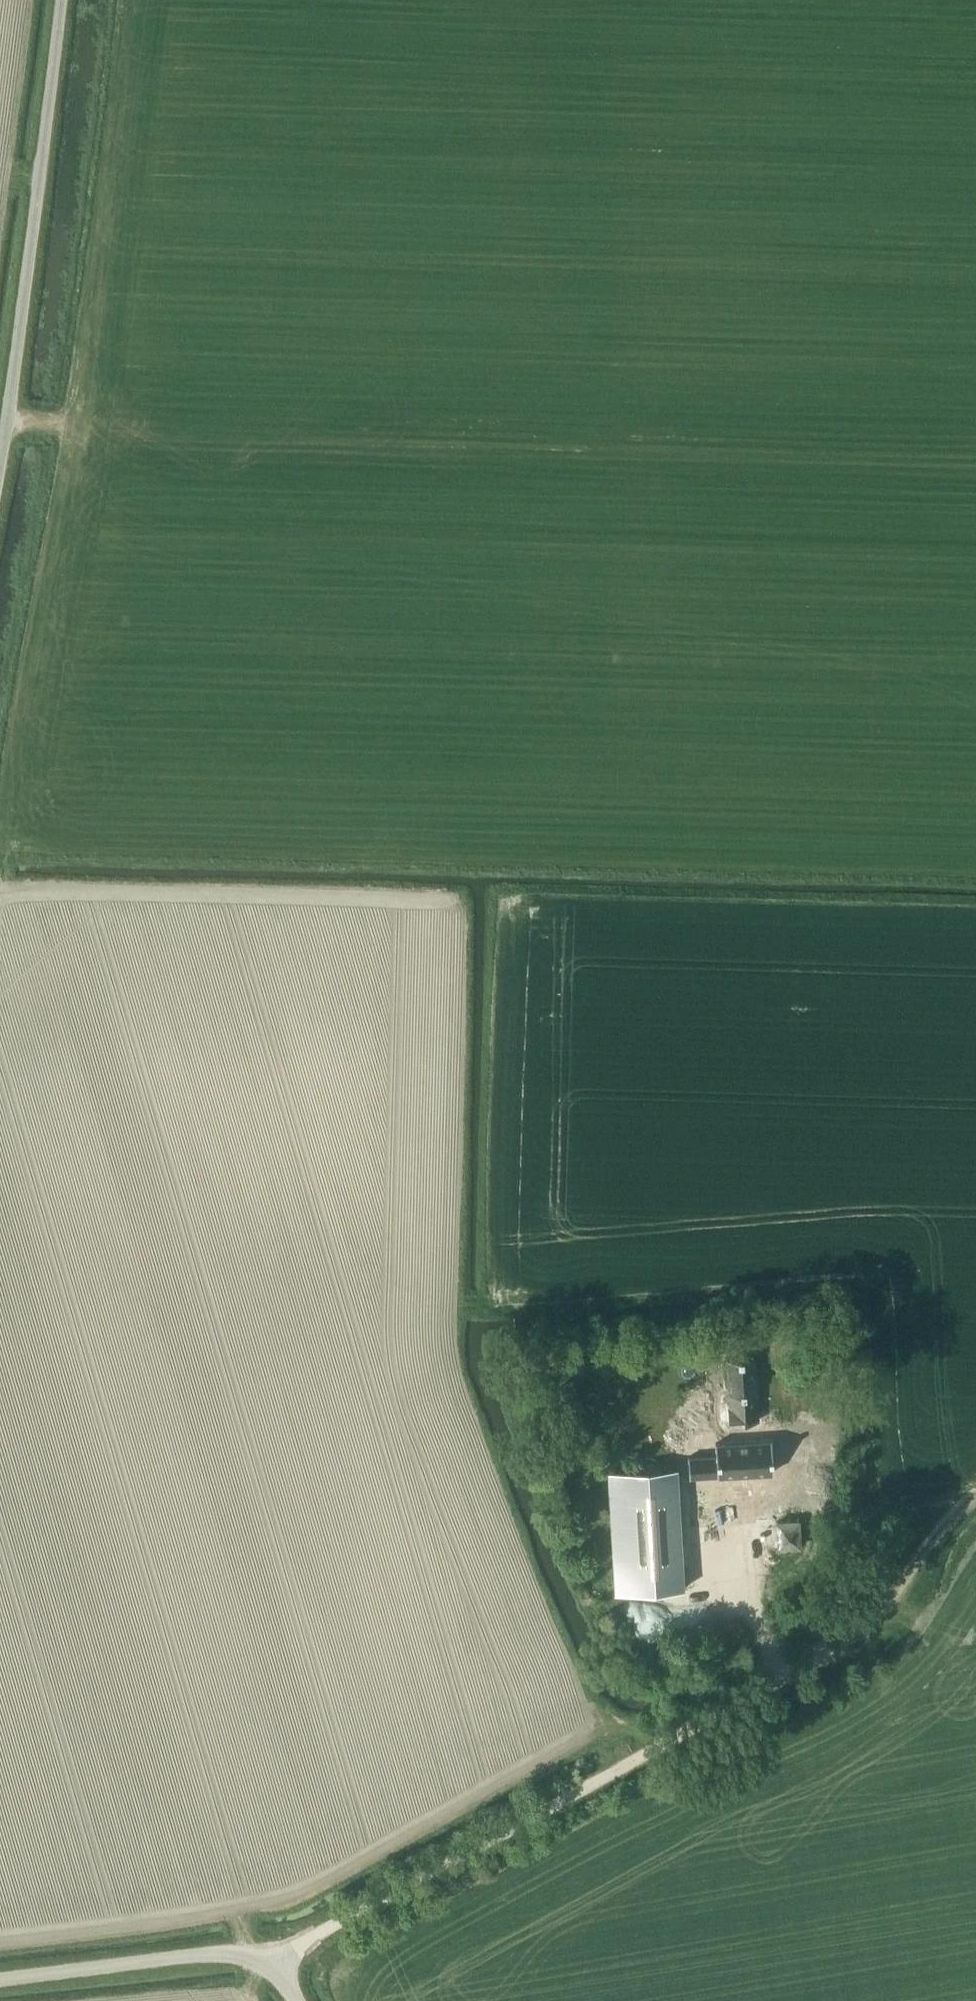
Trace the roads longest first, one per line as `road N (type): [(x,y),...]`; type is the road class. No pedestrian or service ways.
road 1 (unclassified): [(0,462),(61,0)]
road 2 (unclassified): [(300,2000),(272,1960),(236,1953),(0,1979)]

